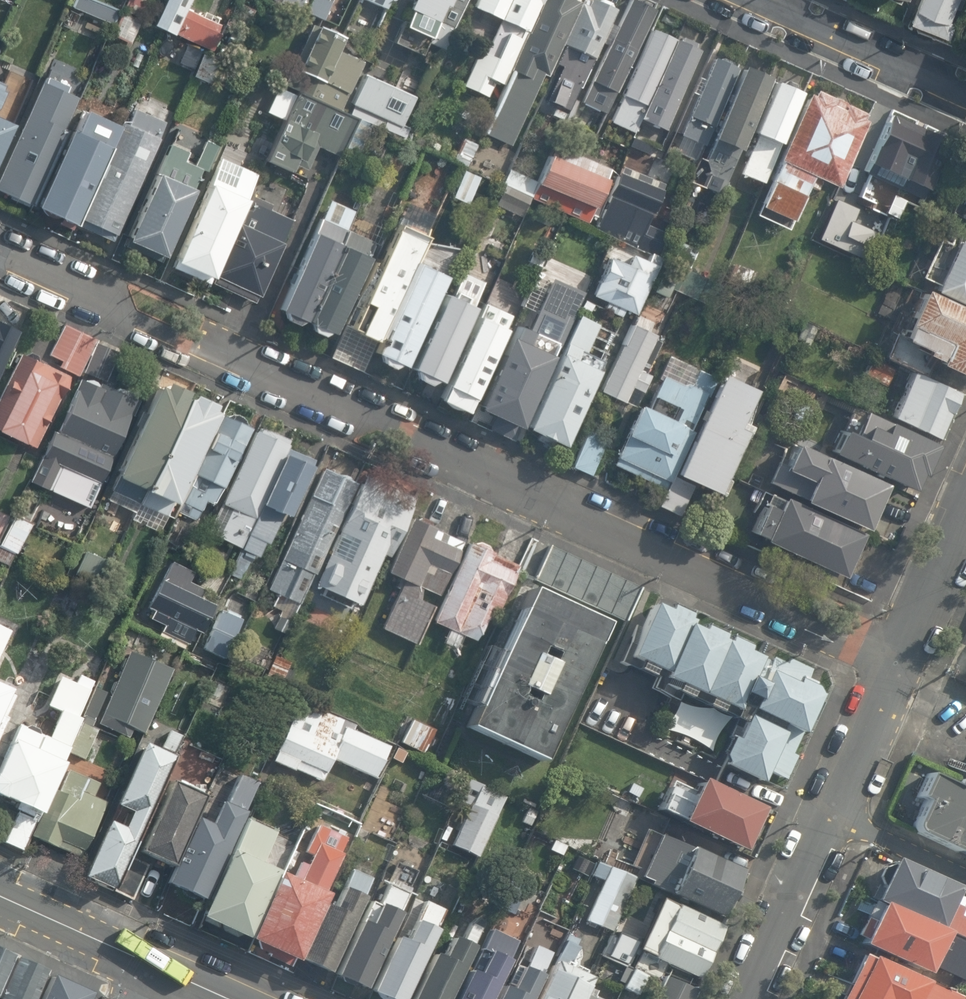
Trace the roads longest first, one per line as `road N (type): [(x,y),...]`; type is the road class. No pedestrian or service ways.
road 1 (residential): [(0,255),(906,664)]
road 2 (residential): [(965,92),(759,0)]
road 3 (residential): [(748,998),(834,815)]
road 4 (tertiary): [(160,967),(0,894)]
road 5 (residential): [(834,815),(906,664)]
road 6 (residential): [(906,664),(965,522)]
road 7 (residential): [(834,815),(965,875)]

